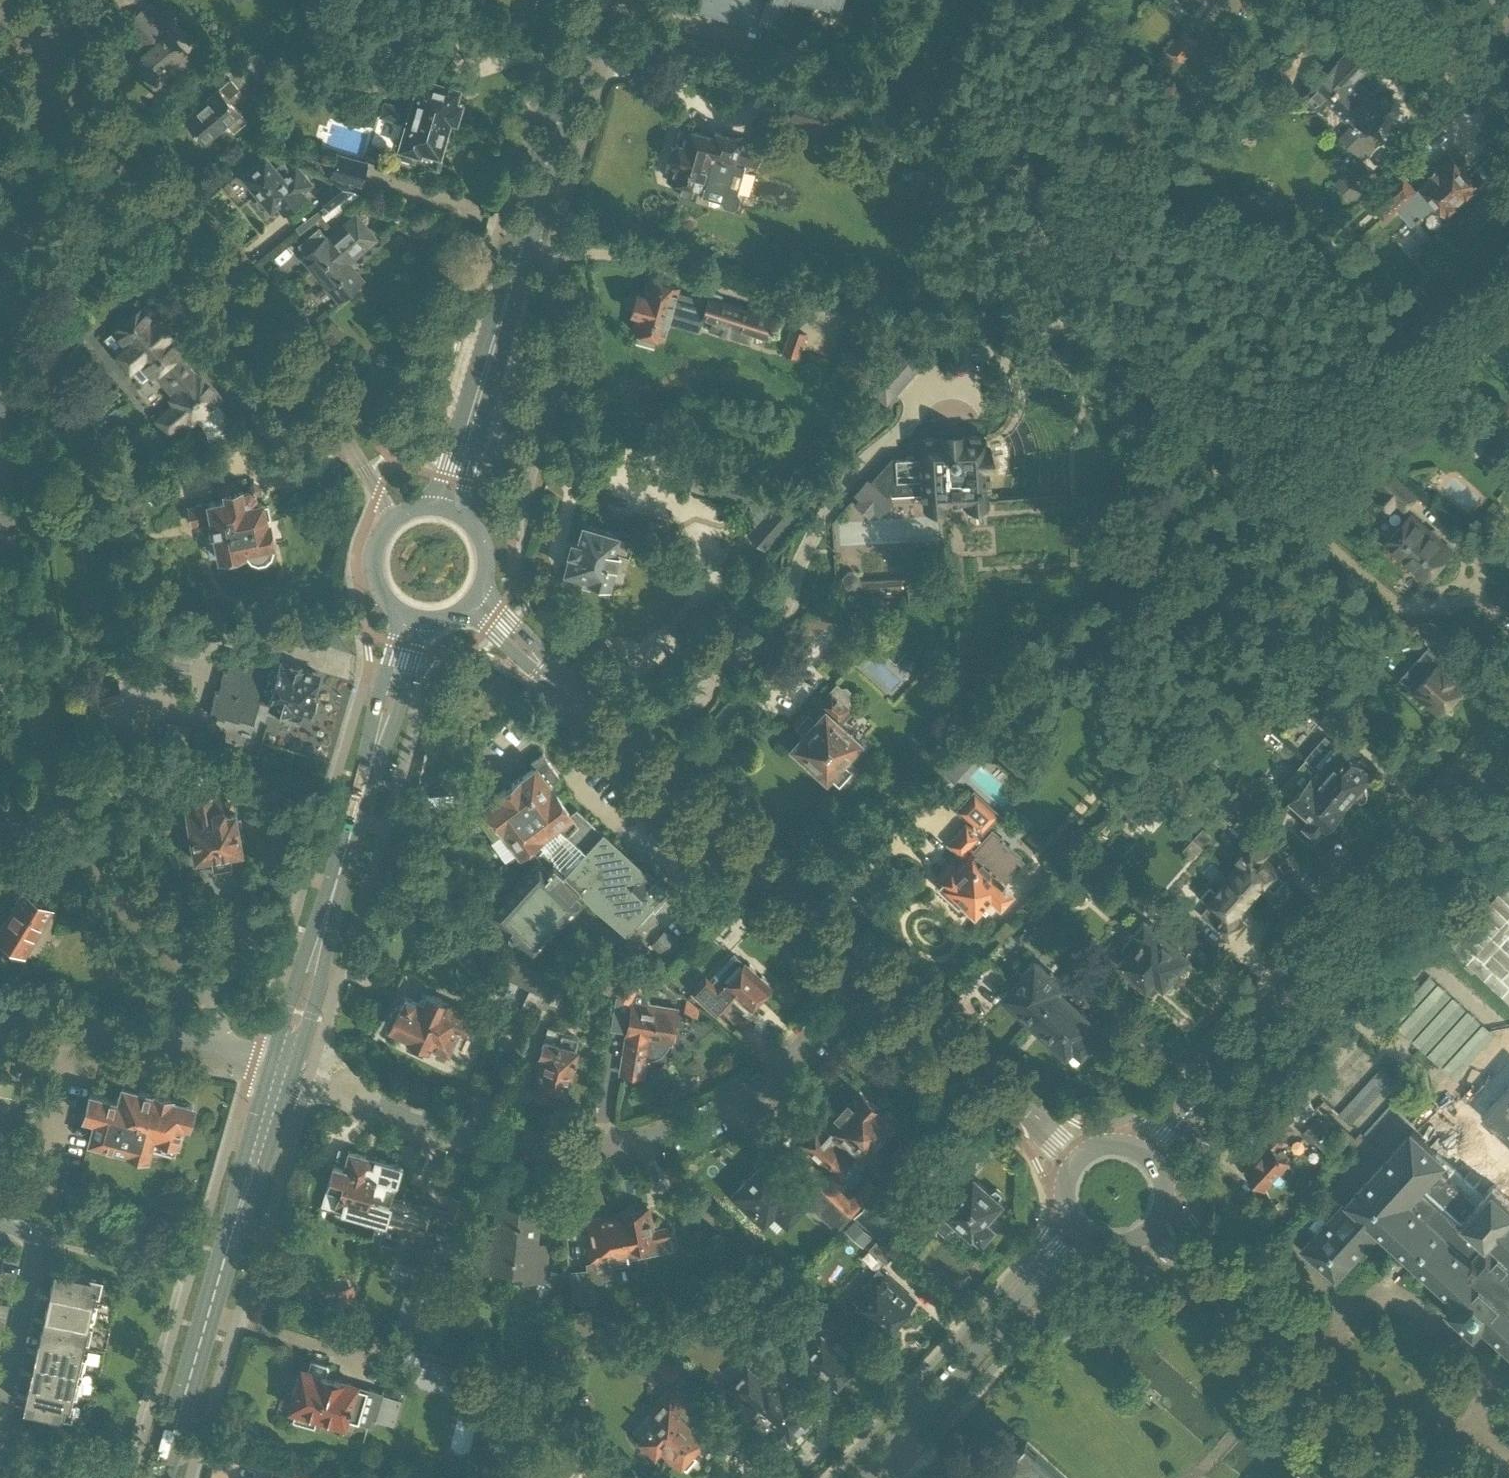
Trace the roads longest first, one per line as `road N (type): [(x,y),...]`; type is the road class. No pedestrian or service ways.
road 1 (residential): [(358,1096),(513,1149),(646,1137),(753,1088),(858,972)]
road 2 (residential): [(1156,1156),(1508,756)]
road 3 (tertiary): [(858,972),(621,749),(481,599)]
road 4 (tertiary): [(447,502),(592,0)]
road 5 (residential): [(215,1053),(220,1015),(207,990),(146,925),(66,817),(24,719),(0,608)]
road 6 (residential): [(286,1068),(411,624)]
road 7 (residential): [(335,413),(41,67)]
road 8 (residential): [(161,1477),(286,1068)]
road 9 (tertiary): [(1427,1477),(1156,1235)]
road 10 (tertiary): [(1071,1162),(858,972)]
road 11 (residential): [(0,335),(41,67)]
road 12 (residential): [(906,1433),(1079,1237)]
road 13 (residential): [(0,1416),(42,1239),(0,1230)]
road 14 (residential): [(215,1053),(0,1016)]
road 15 (residential): [(1398,0),(1508,111)]
road 16 (tertiary): [(391,514),(372,541),(368,573),(382,603),(411,624)]
road 17 (tertiary): [(481,599),(493,573),(488,537),(447,502)]

